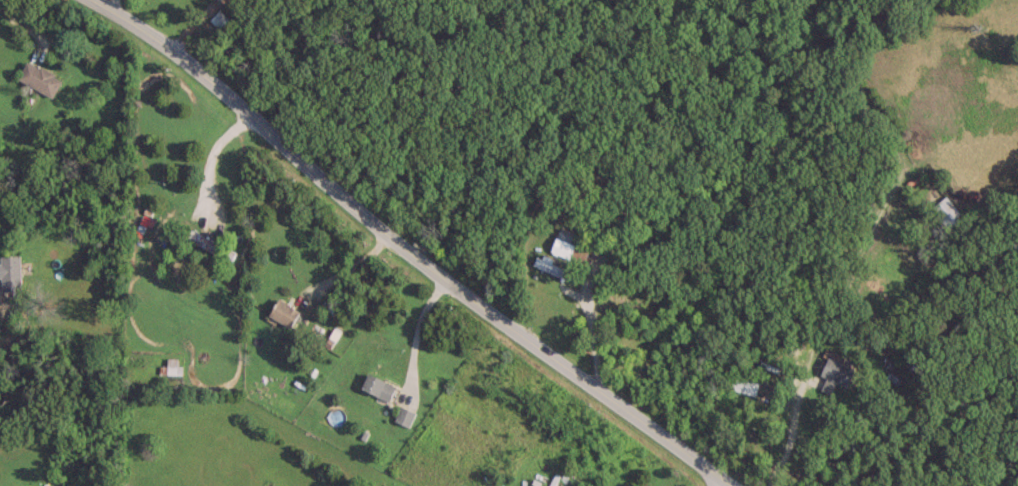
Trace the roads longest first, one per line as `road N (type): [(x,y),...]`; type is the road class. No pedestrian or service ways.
road 1 (tertiary): [(723,482),(420,262),(181,56),(100,0)]

